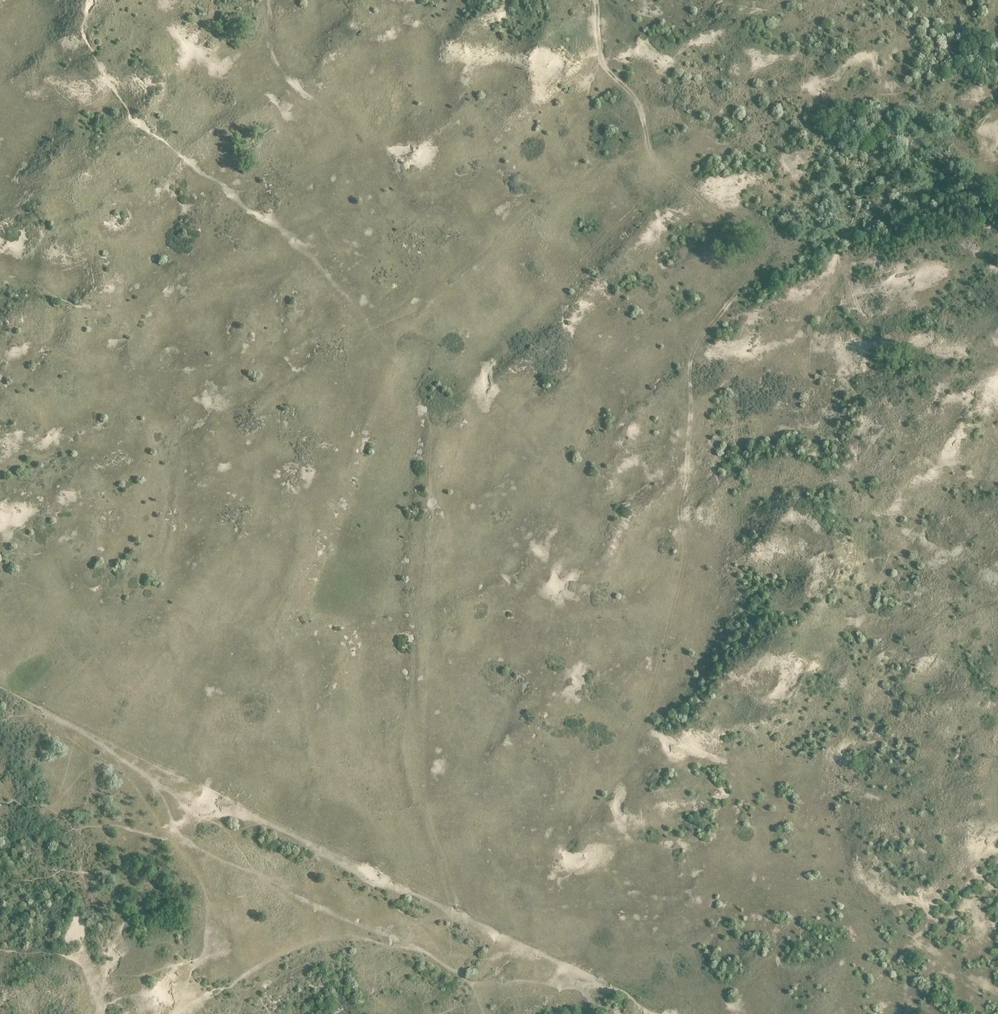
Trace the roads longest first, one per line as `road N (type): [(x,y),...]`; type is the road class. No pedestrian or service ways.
road 1 (track): [(688,184),(705,204),(756,220),(774,247),(695,353),(689,543),(648,725),(669,744),(819,768),(859,893),(922,947),(997,991)]
road 2 (track): [(269,0),(280,76),(404,157),(516,195),(688,184),(648,151),(640,112),(600,58),(595,0)]

